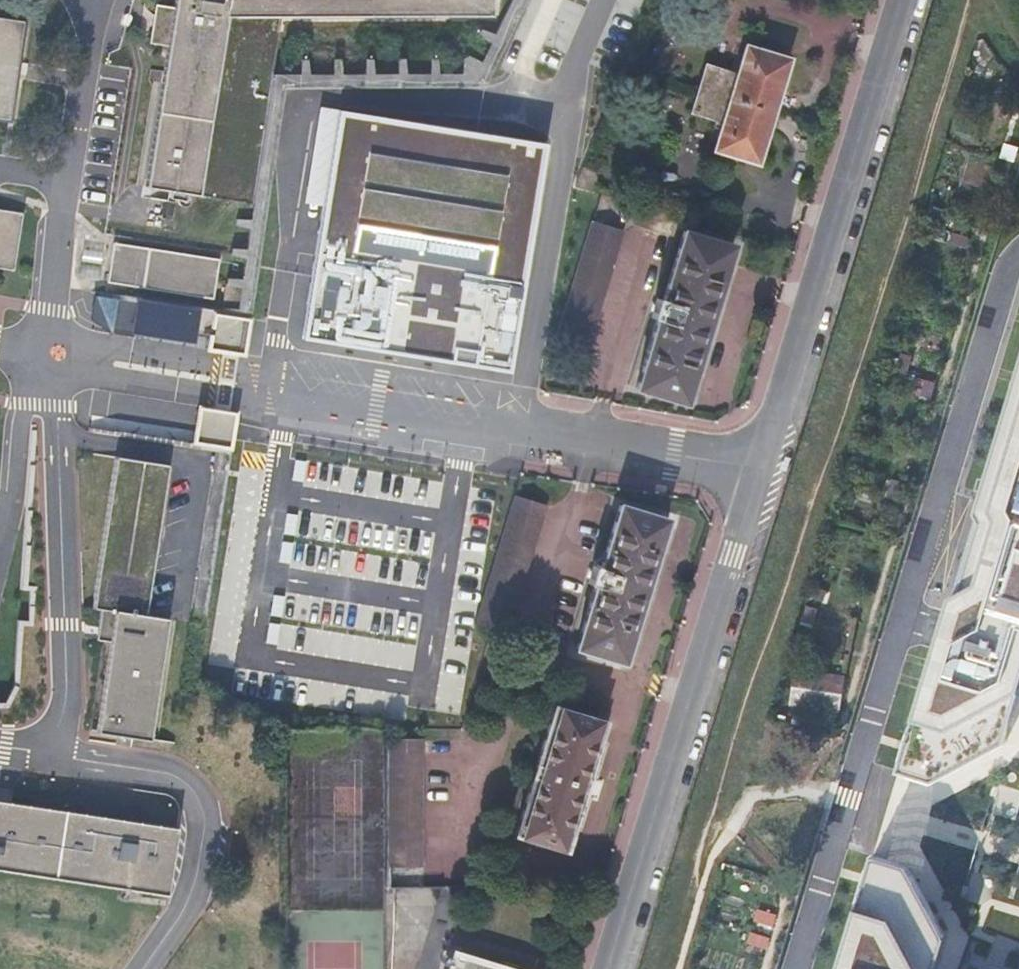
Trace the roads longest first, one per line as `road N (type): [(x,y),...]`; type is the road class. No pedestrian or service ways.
road 1 (residential): [(611,968),(909,0)]

